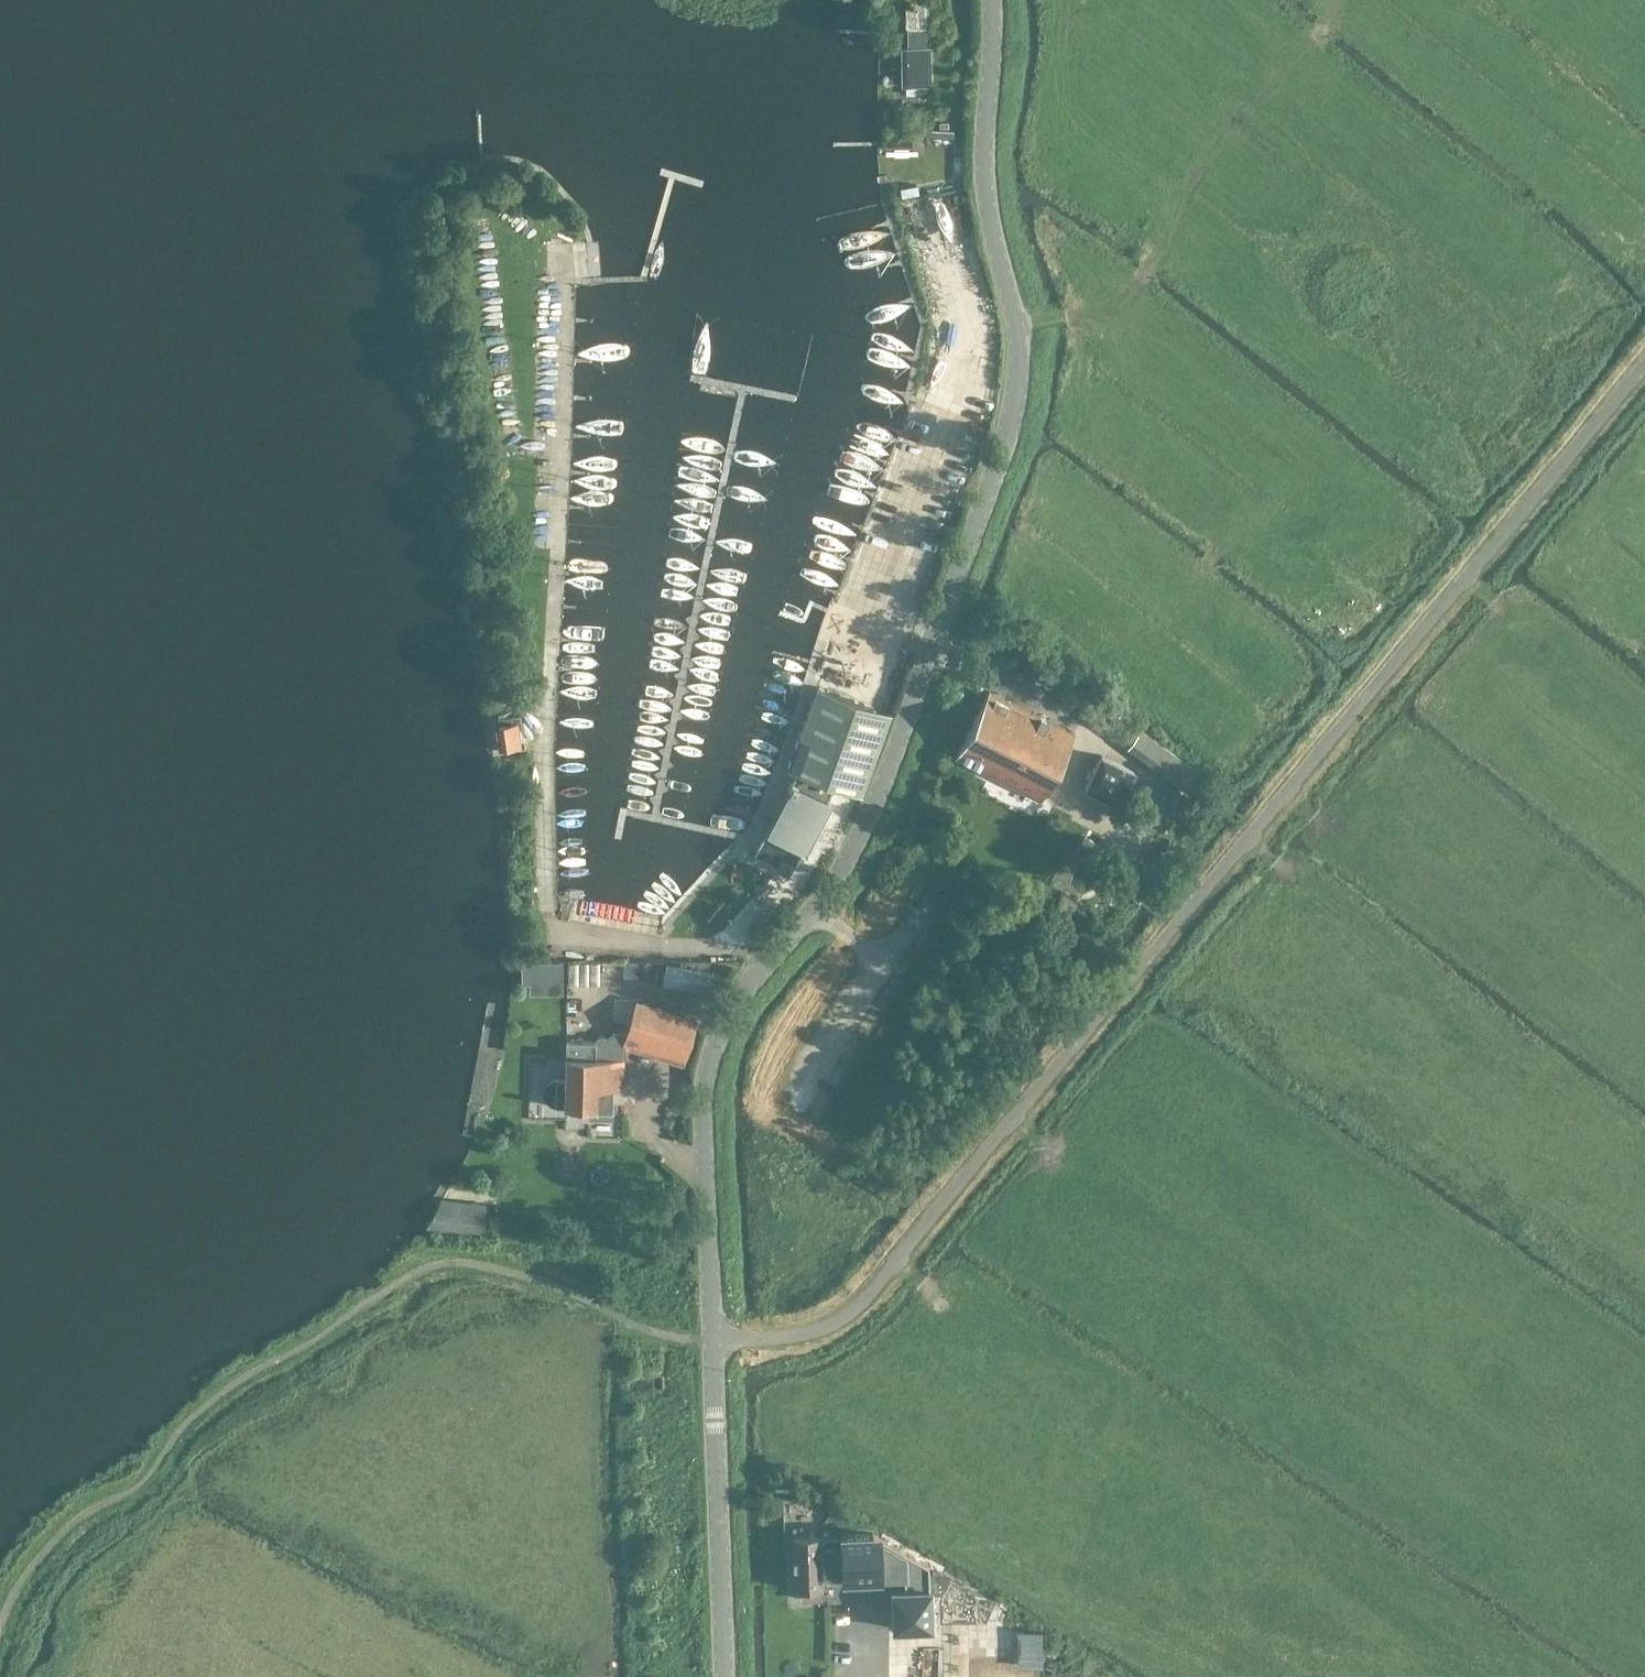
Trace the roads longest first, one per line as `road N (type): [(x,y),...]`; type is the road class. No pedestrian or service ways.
road 1 (tertiary): [(725,1676),(704,1136),(711,1065),(753,976),(815,911),(854,850),(1010,429),(1017,326),(984,156),(993,0)]
road 2 (track): [(1350,0),(1226,118),(1127,295),(1017,326)]

